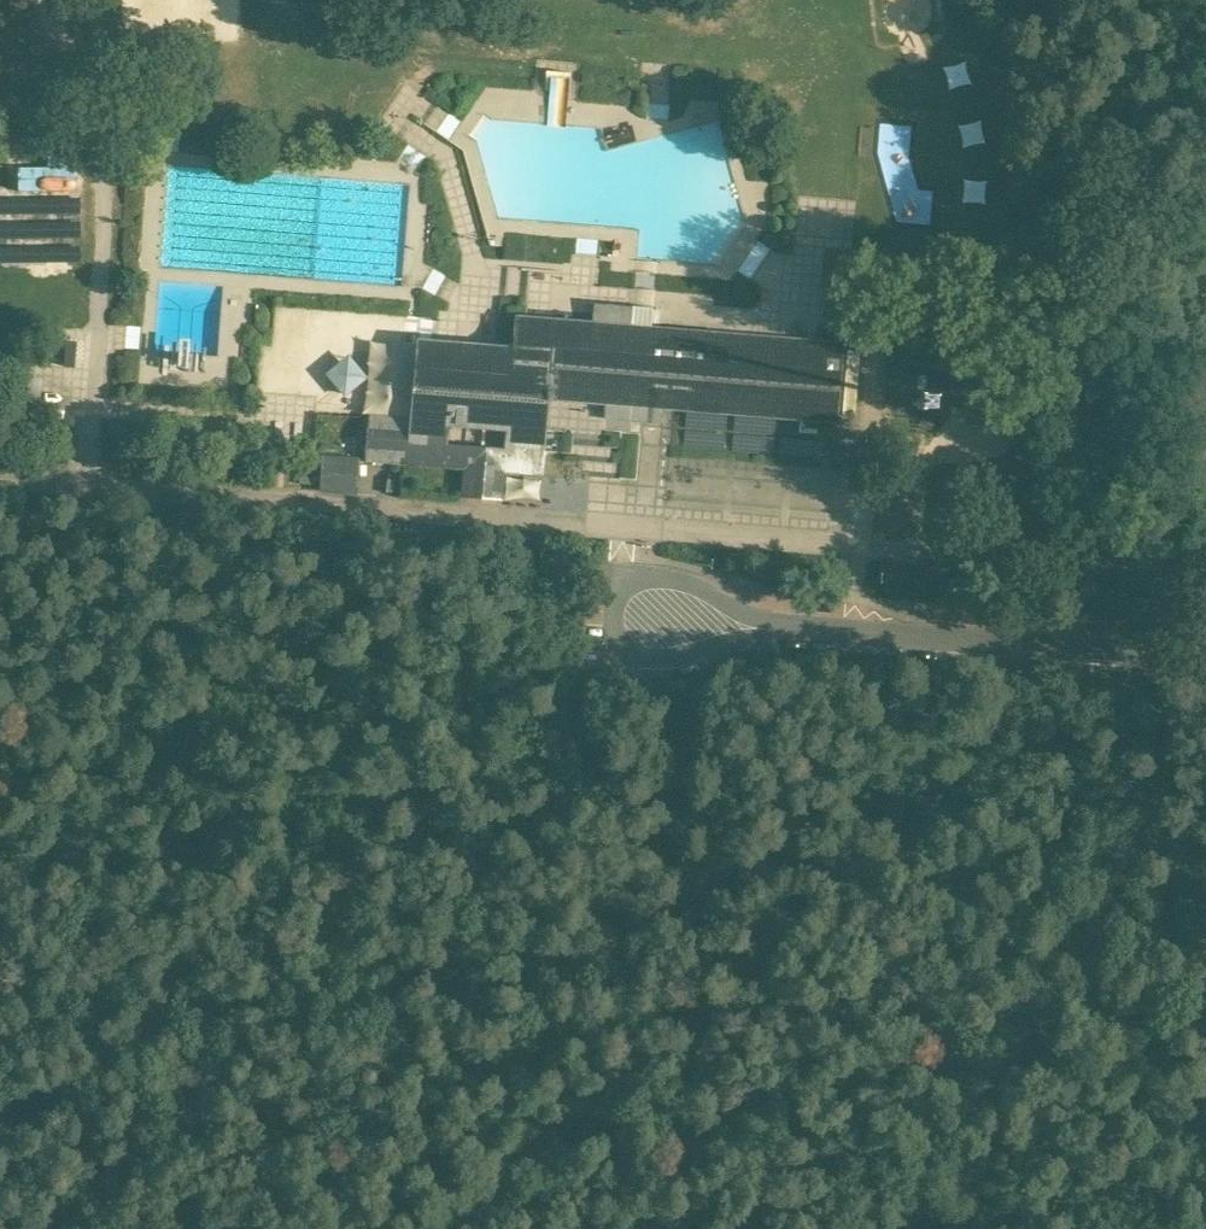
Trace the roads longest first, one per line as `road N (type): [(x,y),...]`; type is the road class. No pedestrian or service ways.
road 1 (track): [(625,526),(0,476)]
road 2 (track): [(1205,564),(625,526)]
road 3 (residential): [(636,620),(1165,659),(1205,672)]

